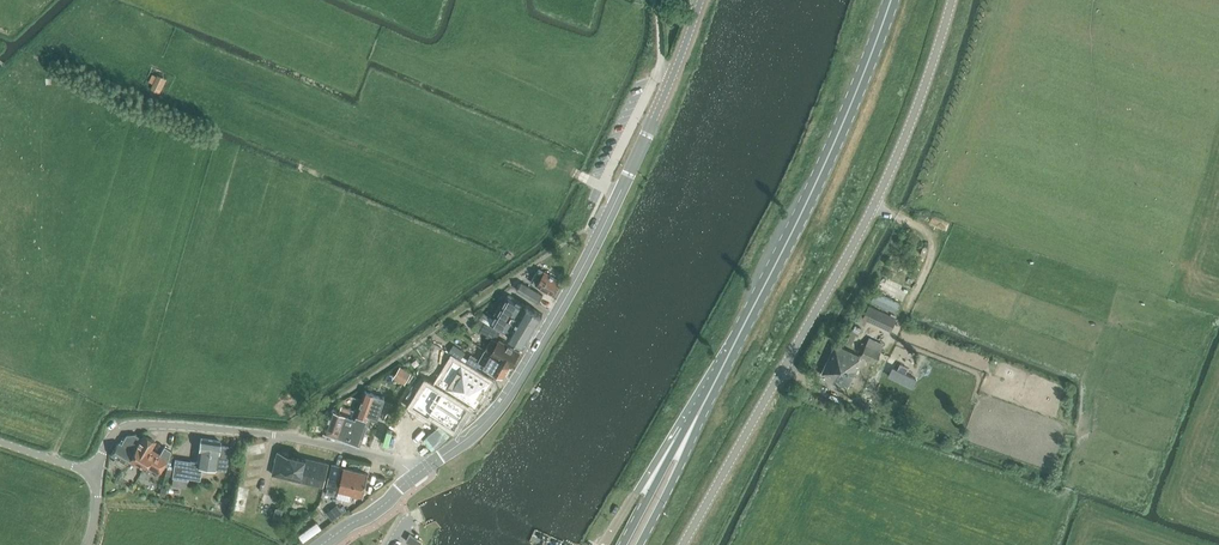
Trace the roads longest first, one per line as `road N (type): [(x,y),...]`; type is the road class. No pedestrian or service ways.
road 1 (unclassified): [(683,544),(874,206),(952,0)]
road 2 (tertiary): [(417,475),(488,422),(523,374),(611,214),(675,71)]
road 3 (primary): [(689,437),(820,176),(892,0)]
road 4 (residential): [(96,473),(114,434),(165,425),(304,439),(388,459),(417,475)]

